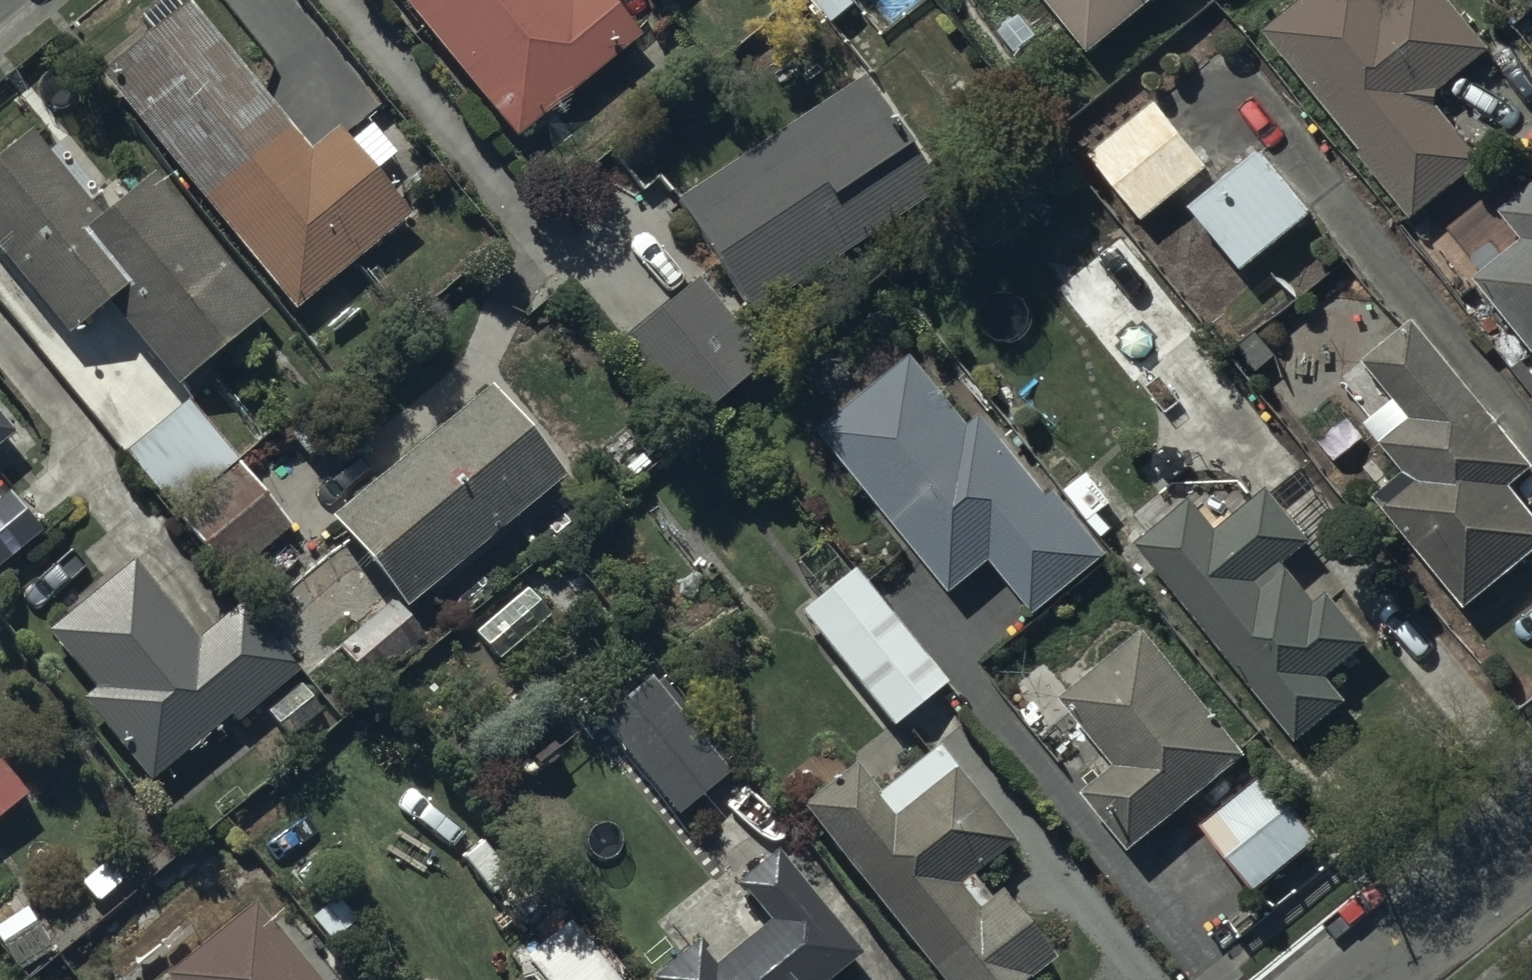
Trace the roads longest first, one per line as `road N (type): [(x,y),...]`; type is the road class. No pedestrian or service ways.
road 1 (residential): [(1531,833),(1351,979)]

